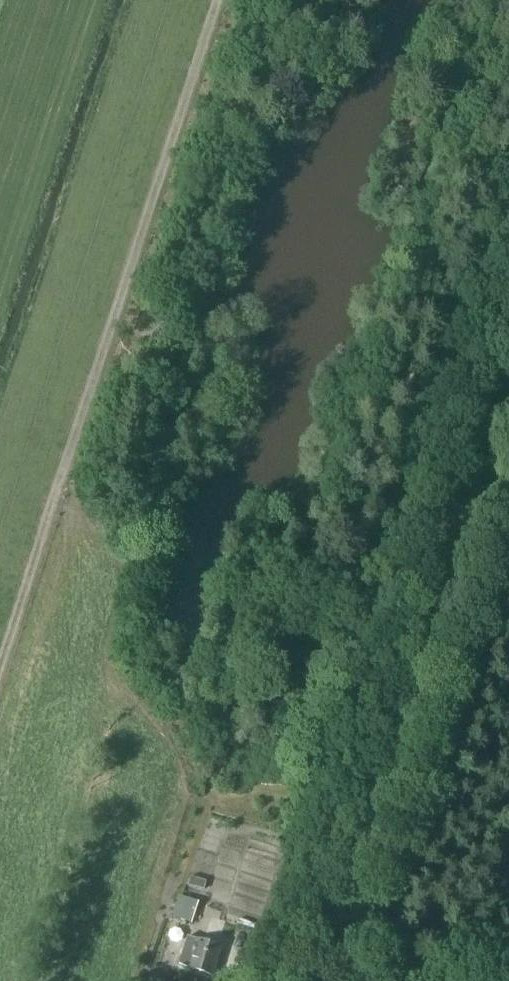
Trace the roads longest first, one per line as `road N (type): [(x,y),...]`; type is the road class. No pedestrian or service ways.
road 1 (track): [(218,0),(0,660)]
road 2 (track): [(508,371),(323,938)]

